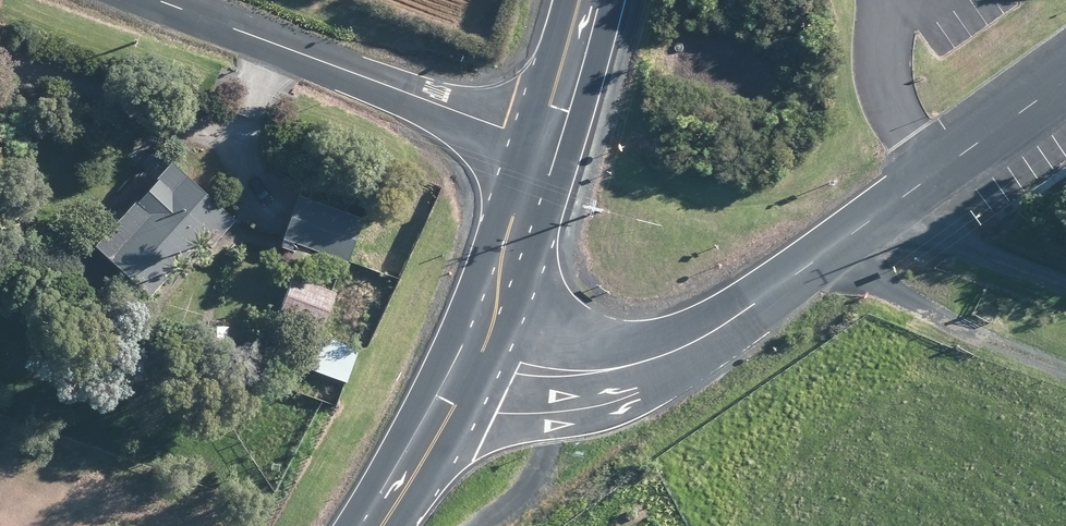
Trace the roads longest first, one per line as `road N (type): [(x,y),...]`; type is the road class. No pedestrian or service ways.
road 1 (unclassified): [(480,356),(558,374),(641,364),(683,346),(1065,89)]
road 2 (unclassified): [(539,143),(149,0)]
road 3 (secondary): [(539,143),(499,265),(493,324),(480,356)]
road 4 (secondary): [(480,356),(380,525)]
road 5 (secondary): [(578,0),(539,143)]

